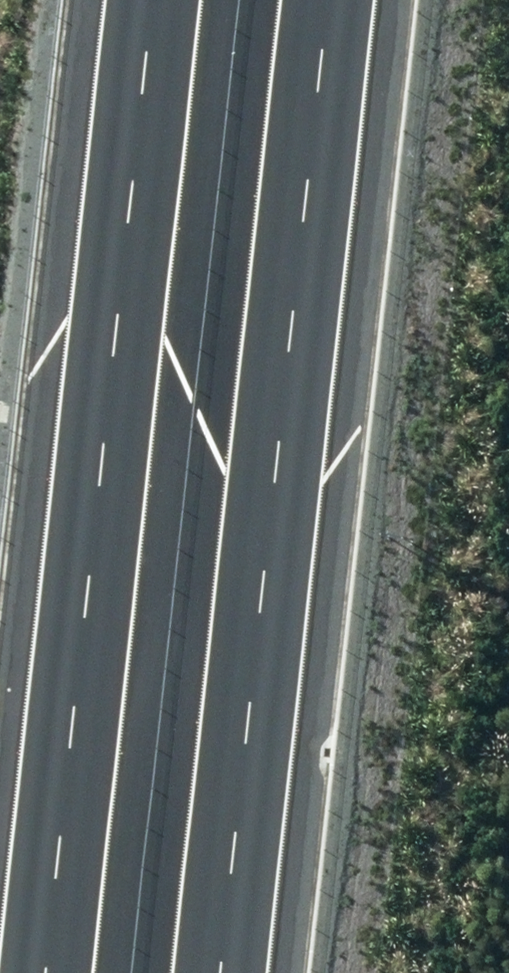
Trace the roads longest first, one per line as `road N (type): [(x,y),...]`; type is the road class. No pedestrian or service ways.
road 1 (motorway): [(348,0),(234,972)]
road 2 (motorway): [(67,972),(176,0)]

